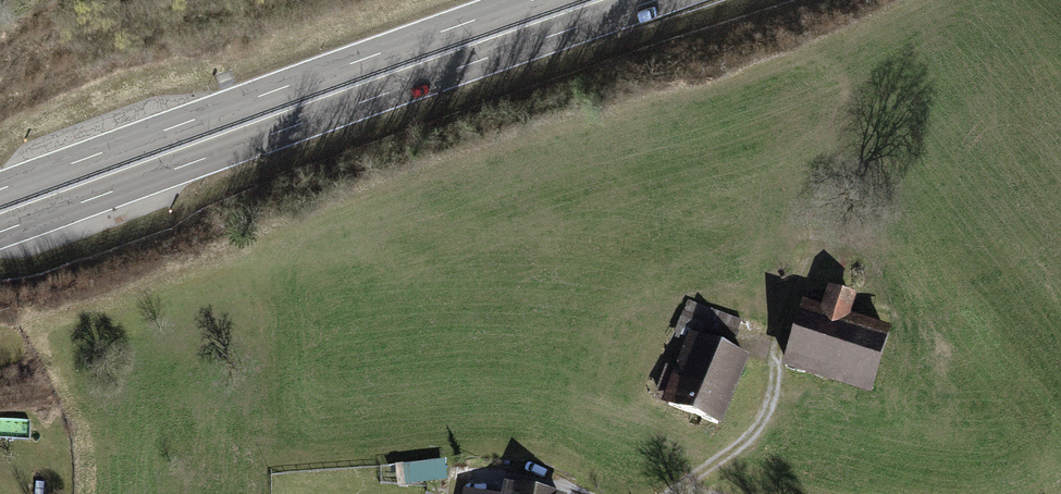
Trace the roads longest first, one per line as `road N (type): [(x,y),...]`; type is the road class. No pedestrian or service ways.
road 1 (track): [(0,323),(742,66),(777,104),(807,263)]
road 2 (trunk): [(0,232),(657,0)]
road 3 (trunk): [(533,0),(0,190)]
road 4 (track): [(678,489),(763,417),(772,338),(807,263)]

